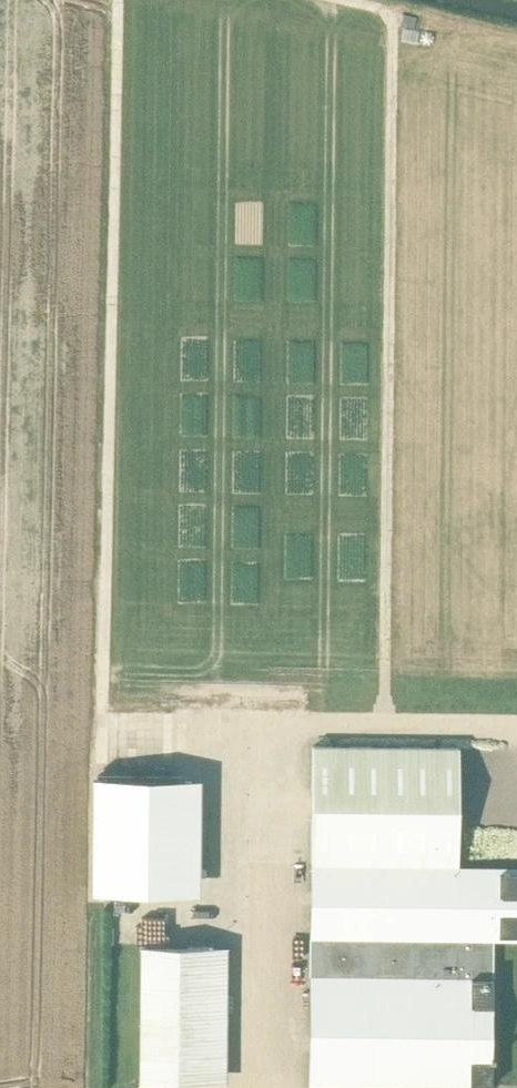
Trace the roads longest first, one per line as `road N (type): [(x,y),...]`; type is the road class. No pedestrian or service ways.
road 1 (track): [(338,0),(392,13),(384,725)]
road 2 (track): [(102,721),(117,0)]

